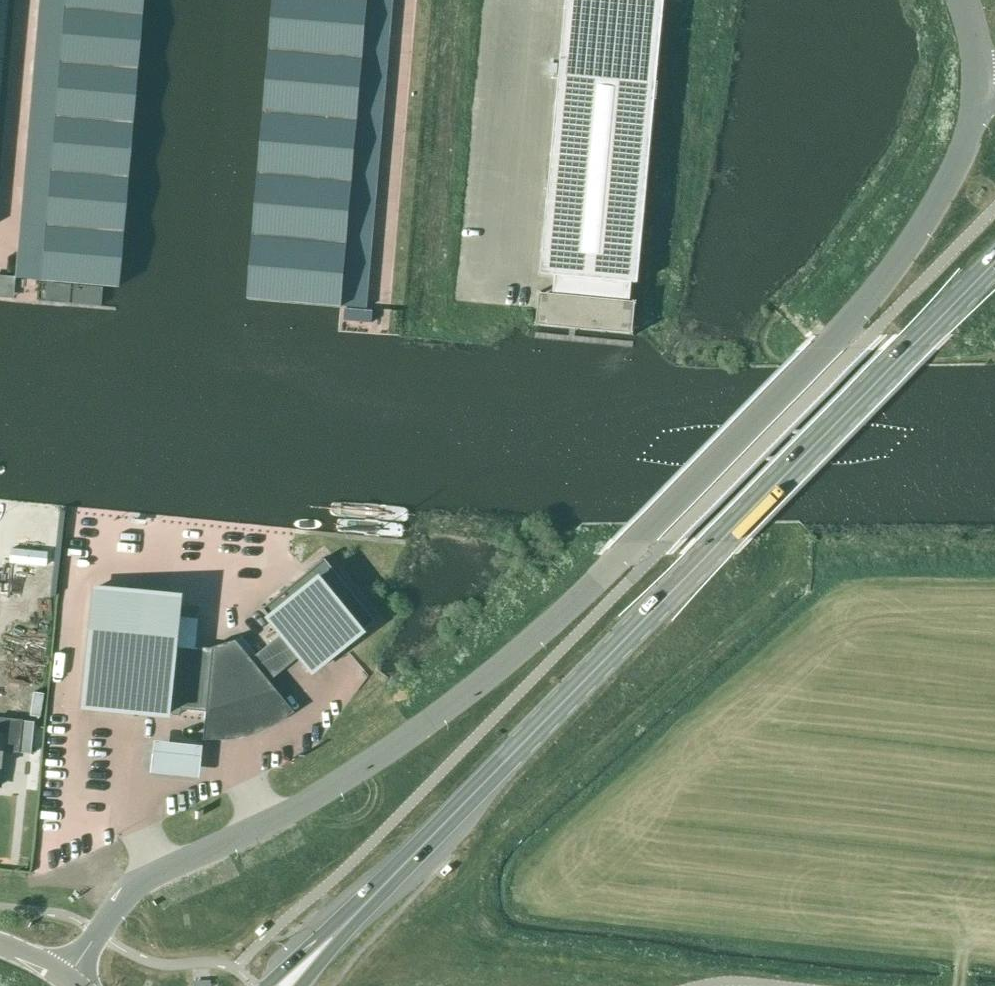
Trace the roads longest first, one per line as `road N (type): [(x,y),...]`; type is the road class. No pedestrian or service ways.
road 1 (unclassified): [(980,83),(949,184),(908,251),(623,556),(465,698),(380,758),(132,891),(68,976)]
road 2 (primary): [(994,262),(363,907)]
road 3 (primary): [(363,907),(266,985)]

